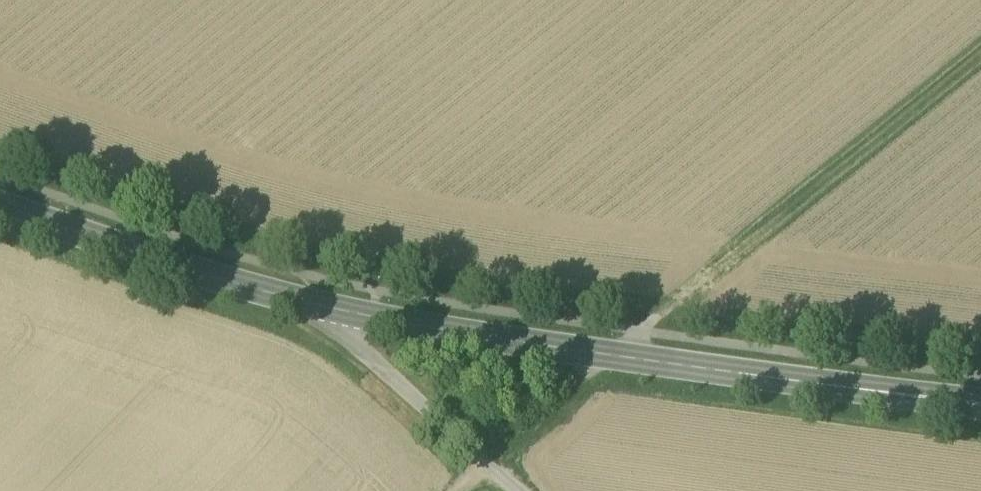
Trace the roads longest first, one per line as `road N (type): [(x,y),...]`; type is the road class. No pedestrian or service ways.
road 1 (tertiary): [(980,405),(448,335),(305,304)]
road 2 (track): [(980,56),(453,490)]
road 3 (tertiary): [(305,304),(0,208)]
road 4 (unclassified): [(305,304),(518,490)]

